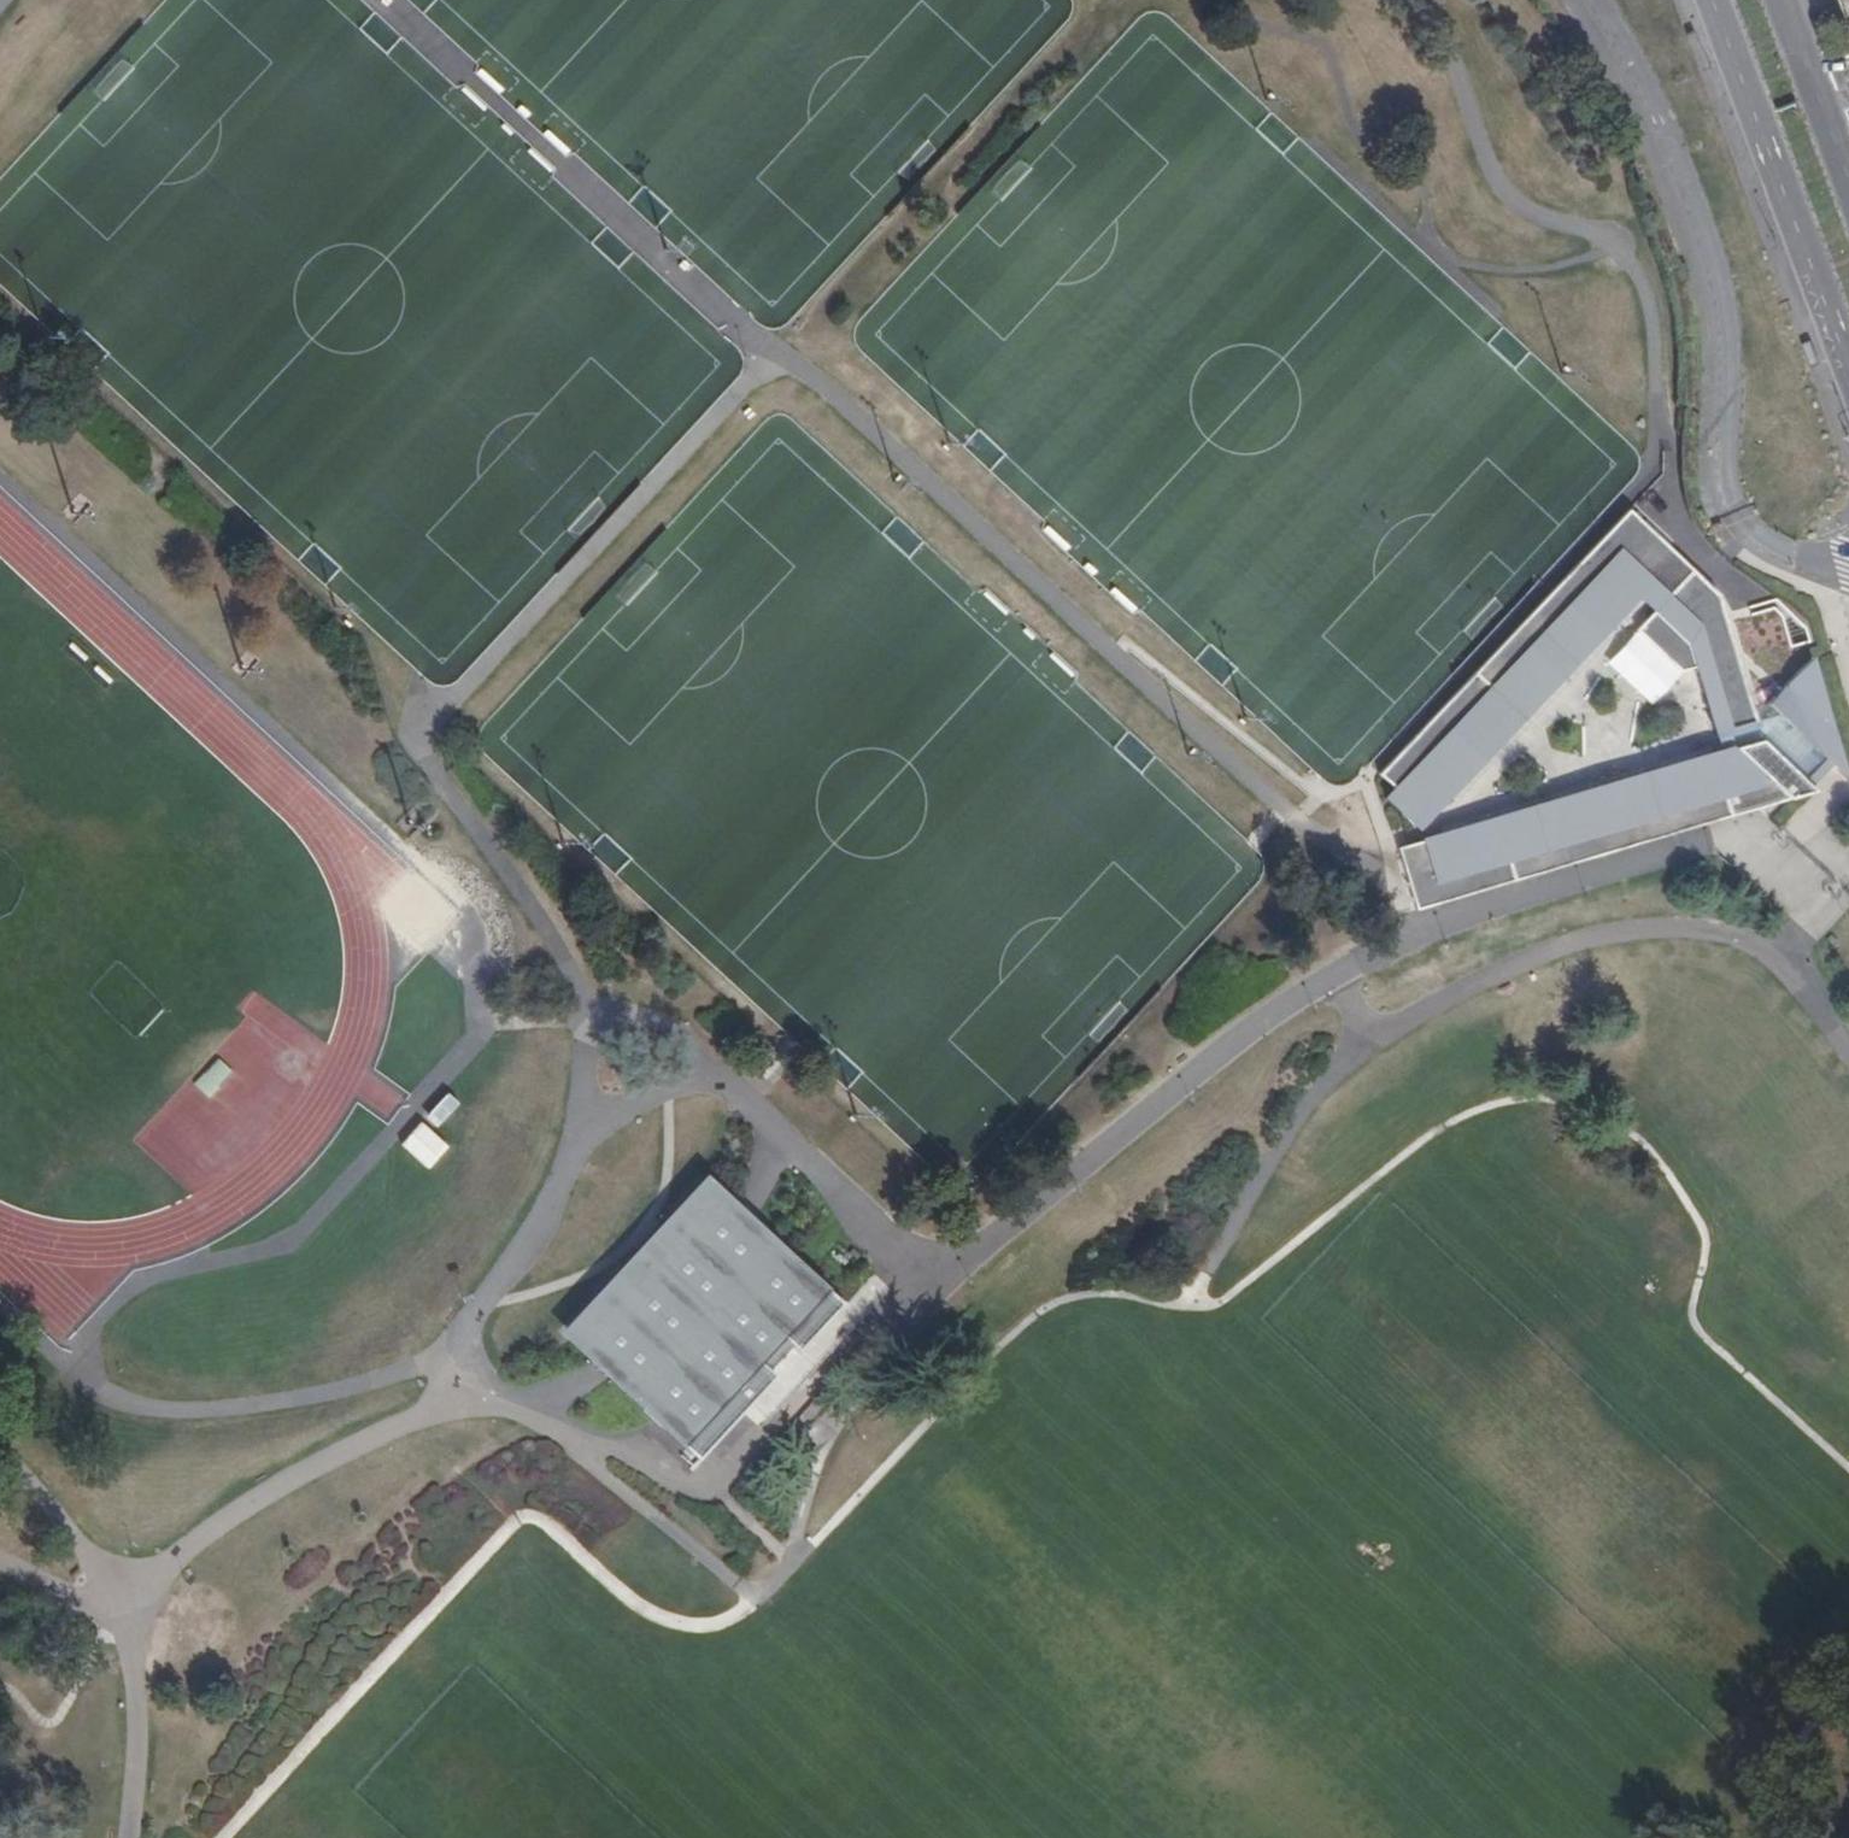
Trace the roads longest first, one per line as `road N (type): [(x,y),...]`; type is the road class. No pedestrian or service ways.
road 1 (secondary): [(1709,0),(1848,367)]

